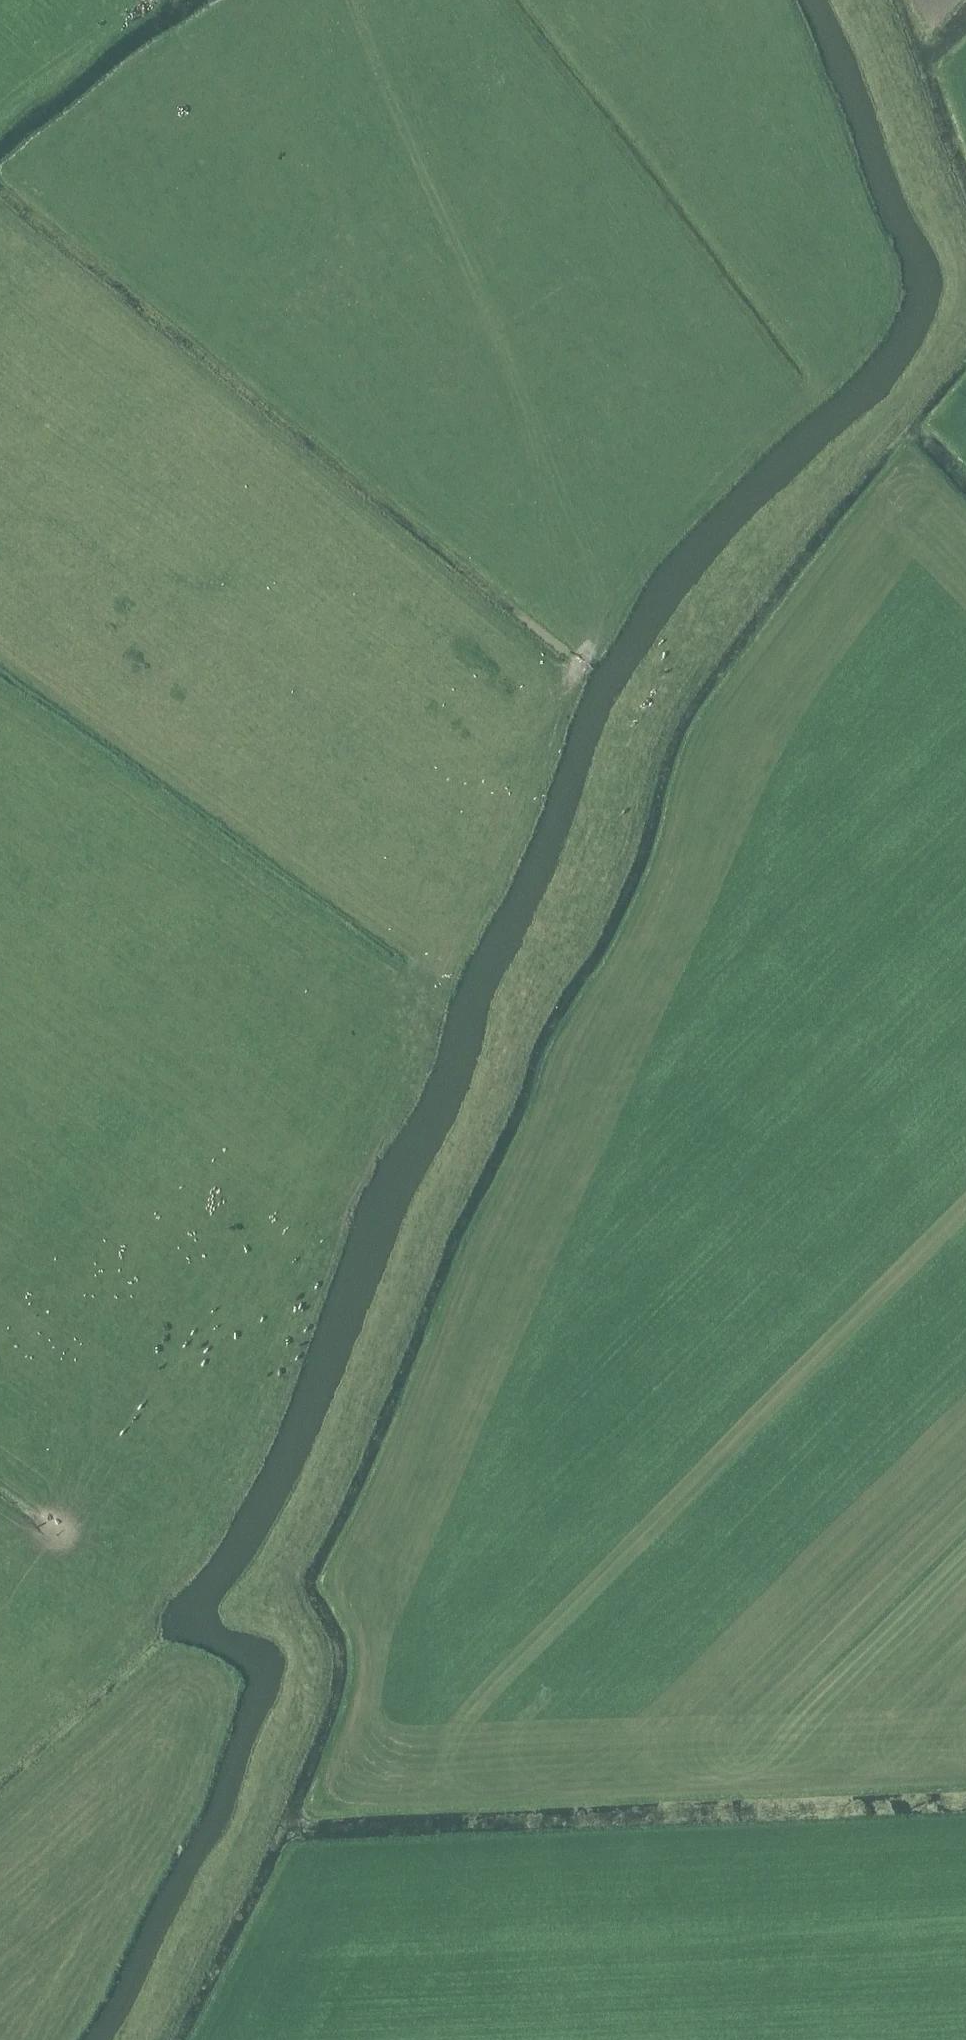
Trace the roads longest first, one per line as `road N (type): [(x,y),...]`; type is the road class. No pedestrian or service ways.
road 1 (track): [(553,695),(661,535),(776,417),(397,0)]
road 2 (track): [(0,301),(553,695),(503,816)]
road 3 (track): [(776,417),(843,349),(880,296),(771,0)]

